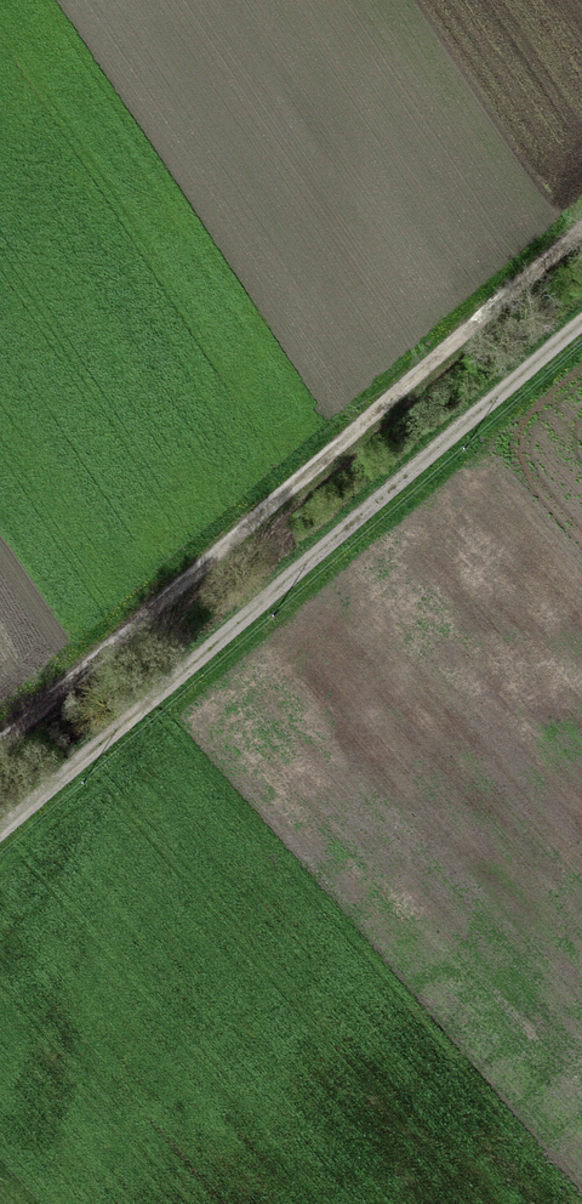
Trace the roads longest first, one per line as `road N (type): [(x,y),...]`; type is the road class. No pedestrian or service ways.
road 1 (track): [(0,840),(581,319)]
road 2 (track): [(581,232),(0,745)]

